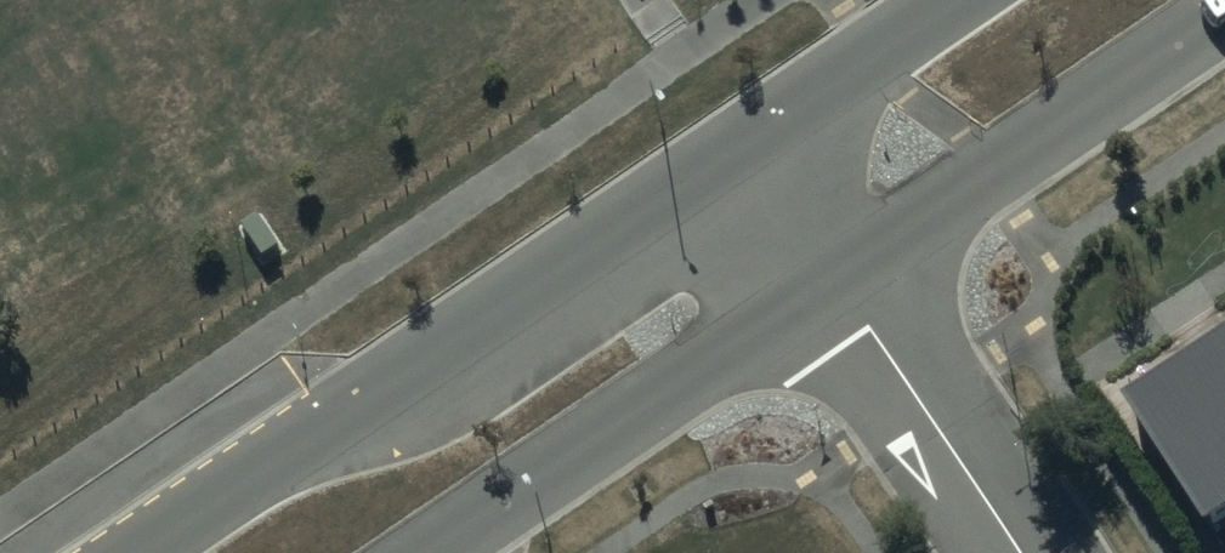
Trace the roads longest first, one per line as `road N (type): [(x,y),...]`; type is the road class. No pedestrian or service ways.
road 1 (tertiary): [(145,552),(746,146)]
road 2 (tertiary): [(840,278),(424,552)]
road 3 (tertiary): [(1224,15),(840,278)]
road 4 (residential): [(840,278),(1017,552)]
road 5 (tertiary): [(746,146),(959,0)]
road 6 (residential): [(746,146),(840,278)]

